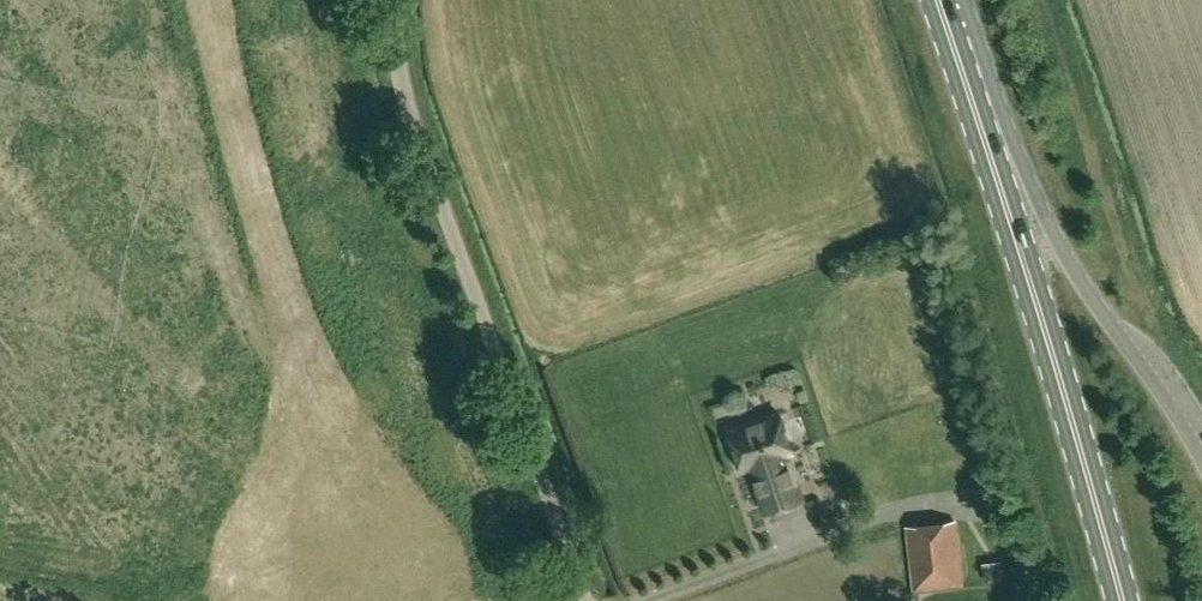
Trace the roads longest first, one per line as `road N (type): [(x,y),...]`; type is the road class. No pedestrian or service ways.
road 1 (unclassified): [(587,600),(414,124),(393,0)]
road 2 (primary): [(1121,600),(1049,342),(937,0)]

